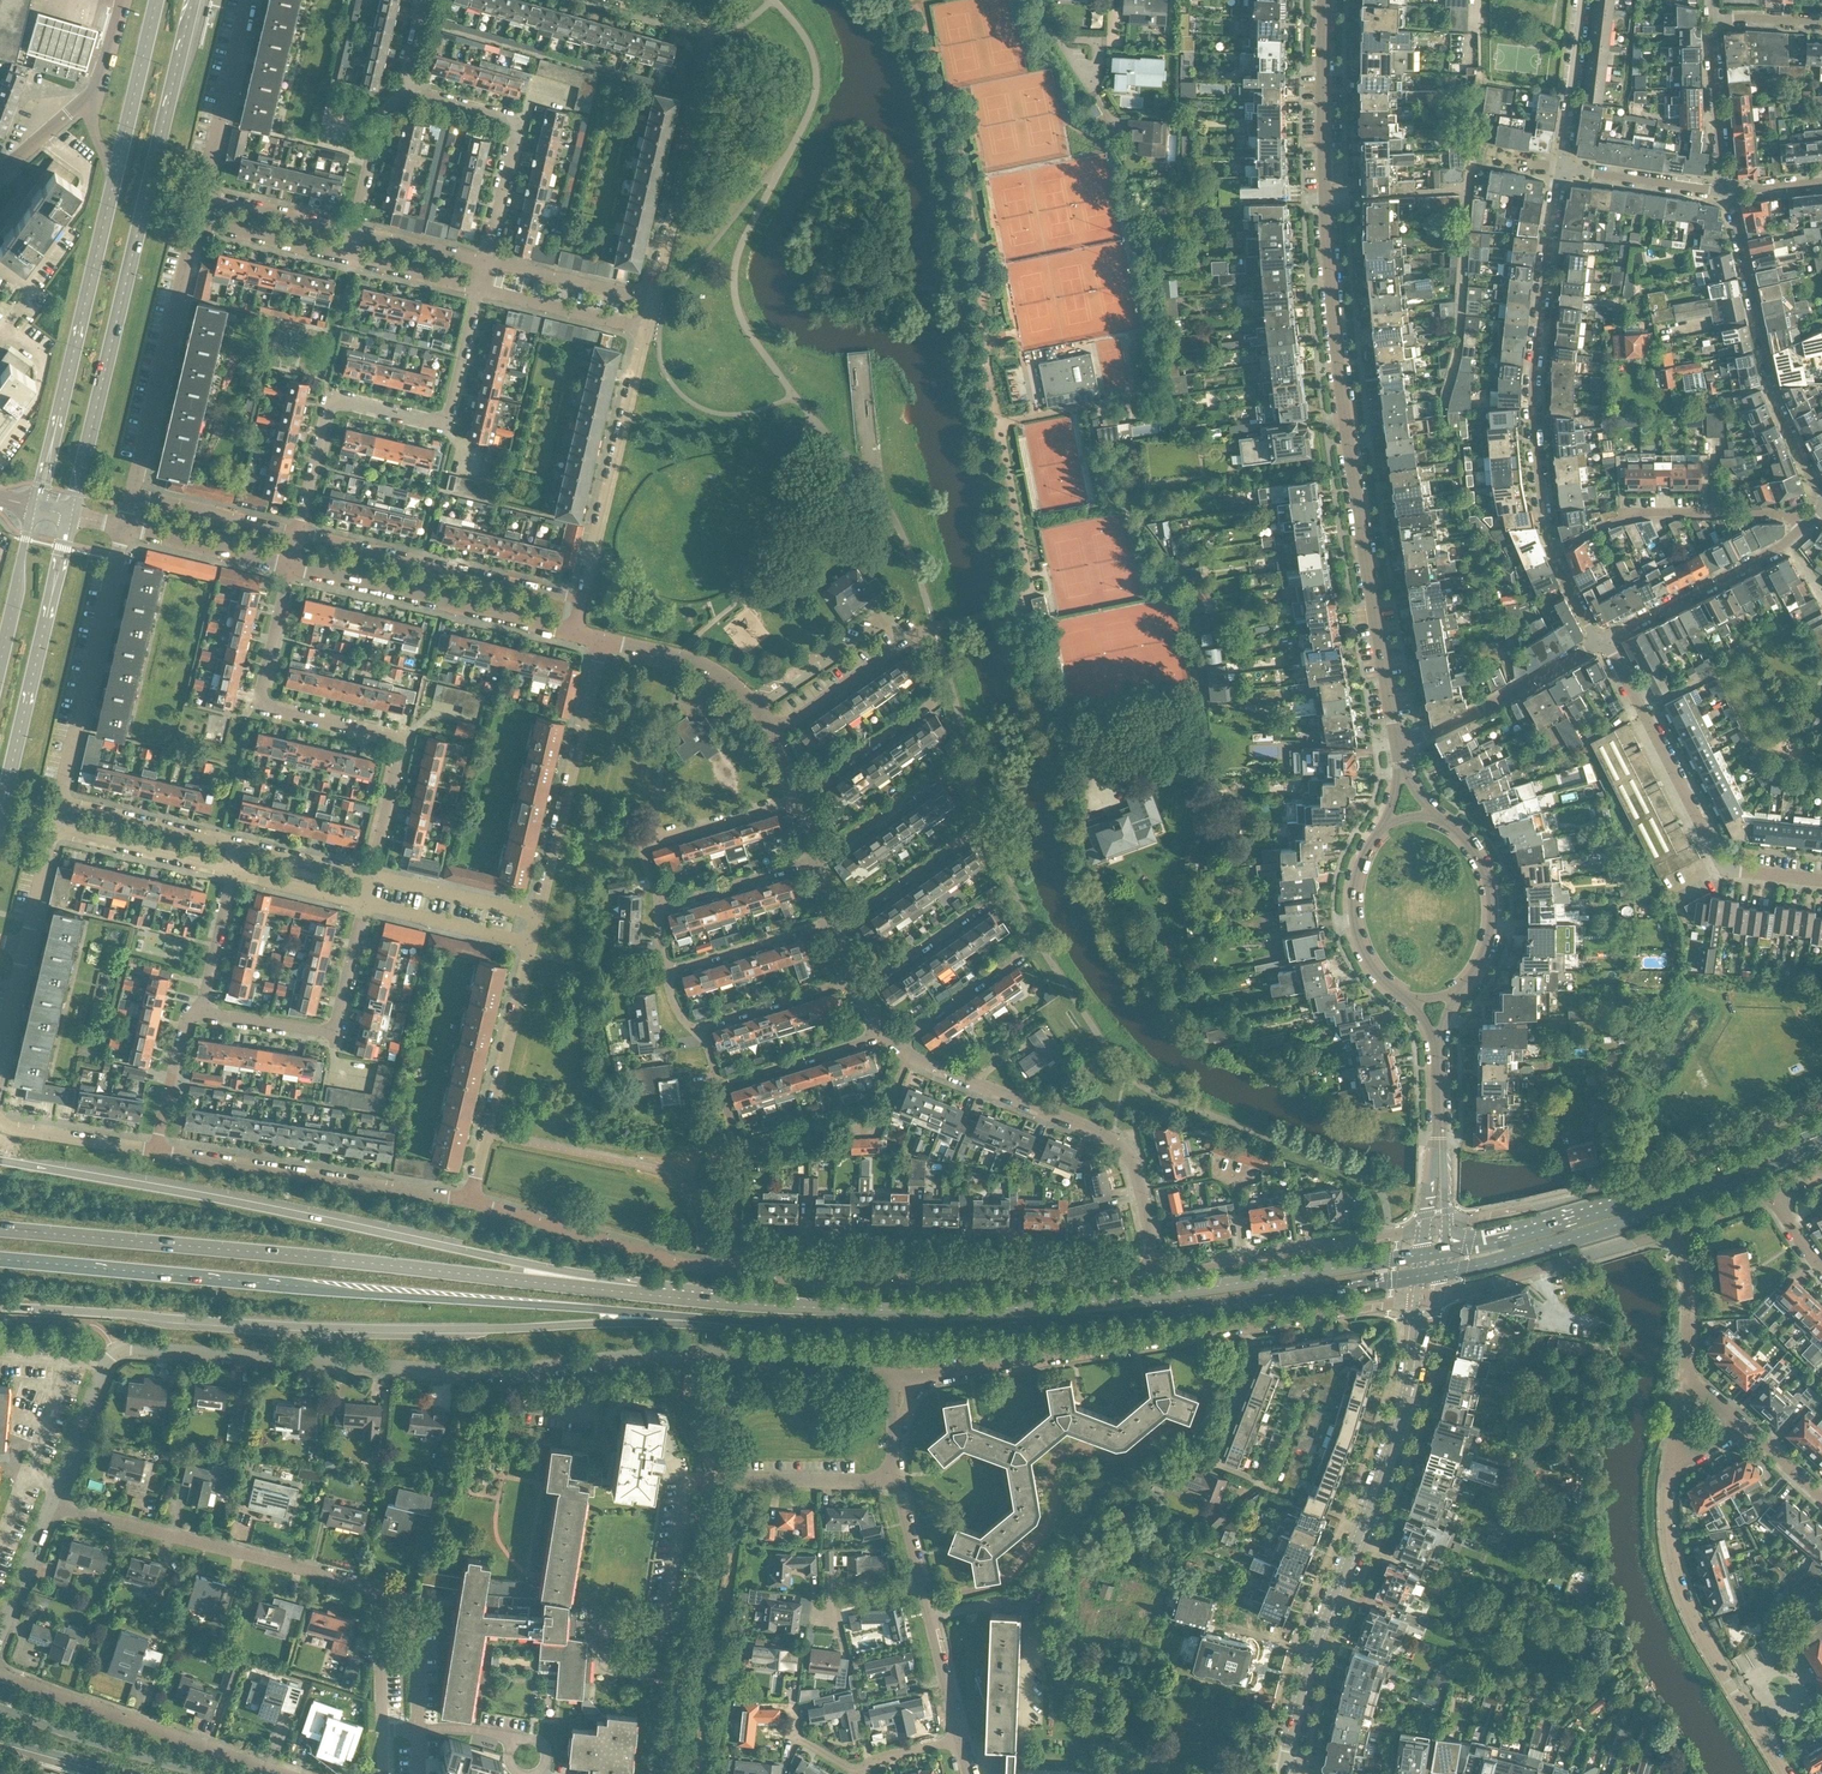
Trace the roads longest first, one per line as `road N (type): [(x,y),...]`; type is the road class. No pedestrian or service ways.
road 1 (primary): [(1423,1254),(1029,1306),(807,1306),(636,1293)]
road 2 (residential): [(894,1380),(666,1354),(487,1371),(127,1348),(111,1356)]
road 3 (residential): [(1398,746),(1333,306),(1329,0)]
road 4 (primary): [(692,1319),(898,1330),(1065,1323),(1420,1275)]
road 5 (primary): [(0,1259),(692,1319)]
road 6 (primary): [(0,1306),(402,1329),(692,1319)]
road 7 (primary): [(636,1293),(258,1208),(0,1161)]
road 8 (primary): [(636,1293),(0,1229)]
road 9 (secondary): [(74,515),(194,0)]
road 10 (residential): [(910,1382),(1417,1299)]
road 11 (residential): [(383,1773),(377,1614),(364,1587),(51,1513)]
road 12 (residential): [(731,1270),(901,1284),(1156,1270)]
road 13 (residential): [(371,881),(401,748),(262,704),(291,567)]
road 14 (tertiary): [(1413,1373),(1305,1673),(1284,1773)]
road 15 (primary): [(1441,1272),(1689,1201),(1821,1146)]
road 16 (residential): [(1821,1102),(1598,1190),(1446,1223)]
road 17 (primary): [(1821,1130),(1616,1206),(1446,1251)]
road 18 (residential): [(817,862),(942,775),(960,783),(973,834),(836,922)]
road 19 (residential): [(299,532),(331,404),(446,424),(481,292)]
road 20 (residential): [(1156,1270),(1132,1150),(892,1046)]
road 21 (residential): [(1555,548),(1540,489),(1537,379),(1563,168)]
road 22 (residential): [(892,1046),(1017,960),(1023,944),(1003,905),(988,904),(861,993)]
road 23 (residential): [(653,306),(708,39),(606,0)]
road 24 (residential): [(1821,885),(1725,873),(1601,643)]
road 25 (residential): [(1787,1773),(1701,1633),(1670,1550),(1674,1454)]
road 26 (secondary): [(114,181),(33,506)]
road 27 (residential): [(157,1151),(468,1203)]
road 28 (residential): [(1735,193),(1771,383),(1821,490)]
road 29 (secondary): [(0,817),(74,515)]
road 30 (residential): [(288,1773),(0,1674)]
road 31 (residential): [(581,600),(299,532)]
road 32 (residential): [(573,634),(291,567)]
road 33 (residential): [(537,918),(604,641)]
road 34 (residential): [(59,804),(125,528)]
road 35 (residential): [(133,493),(194,224)]
road 36 (residential): [(1427,1227),(1156,1270)]
road 37 (residential): [(581,600),(646,334)]
road 38 (residential): [(468,1203),(731,1270)]
road 39 (residential): [(1555,548),(1649,512),(1793,517),(1814,526)]
road 40 (residential): [(468,1203),(530,947)]
road 41 (residential): [(488,263),(517,131),(418,98),(401,100)]
road 42 (residential): [(205,1010),(332,1030),(364,909)]
road 43 (residential): [(1436,1296),(1677,1227)]
road 44 (residential): [(1601,643),(1814,526)]
road 45 (residential): [(798,801),(922,715),(930,703),(917,640)]
road 46 (residential): [(1398,746),(1601,643)]
road 47 (residential): [(651,909),(644,871),(655,845),(798,801)]
road 48 (tertiary): [(202,1773),(0,1708)]
road 49 (residential): [(691,1489),(895,1481)]
road 50 (residential): [(1084,800),(1047,739),(1026,608)]
road 51 (residential): [(1459,991),(1489,946),(1492,887),(1480,860),(1439,818)]
road 52 (residential): [(203,194),(248,0)]
road 53 (residential): [(774,729),(715,672),(604,641)]
road 54 (residential): [(1383,824),(1365,855),(1354,910),(1369,959),(1403,995)]
road 55 (residential): [(51,834),(233,876)]
road 56 (residential): [(240,849),(59,804)]
road 57 (secondary): [(156,0),(114,181)]
road 58 (residential): [(731,1270),(738,1174),(719,1087)]
road 59 (residential): [(836,922),(664,974)]
road 60 (residential): [(1710,18),(1723,194)]
road 61 (residential): [(651,909),(817,862)]
road 62 (residential): [(299,532),(133,493)]
road 63 (residential): [(291,567),(125,528)]
road 64 (residential): [(653,306),(488,263)]
road 65 (residential): [(364,909),(530,947)]
road 66 (residential): [(481,292),(646,334)]
road 67 (residential): [(537,918),(371,881)]
road 68 (residential): [(1583,0),(1563,168)]
road 69 (residential): [(774,729),(917,640)]
road 70 (residential): [(719,1087),(880,1038)]
road 71 (residential): [(51,1513),(111,1356)]
road 72 (residential): [(697,1032),(853,982)]
road 73 (residential): [(1563,168),(1723,194)]
road 74 (secondary): [(33,506),(0,663)]
road 75 (residential): [(0,1121),(157,1151)]
road 76 (residential): [(1685,1383),(1687,1299),(1677,1227)]
road 77 (residential): [(957,1736),(920,1585)]
road 78 (residential): [(194,224),(345,258)]
road 79 (residential): [(157,1151),(184,1027),(205,1010)]
road 80 (residential): [(351,232),(203,194)]
road 81 (residential): [(351,232),(374,135),(401,100)]
road 82 (residential): [(488,263),(351,232)]
road 83 (residential): [(345,258),(481,292)]
road 84 (residential): [(205,1010),(233,876)]
road 85 (residential): [(233,876),(364,909)]
road 86 (residential): [(0,1638),(51,1513)]
road 87 (residential): [(371,881),(240,849)]
road 88 (tertiary): [(0,1738),(126,1773)]

